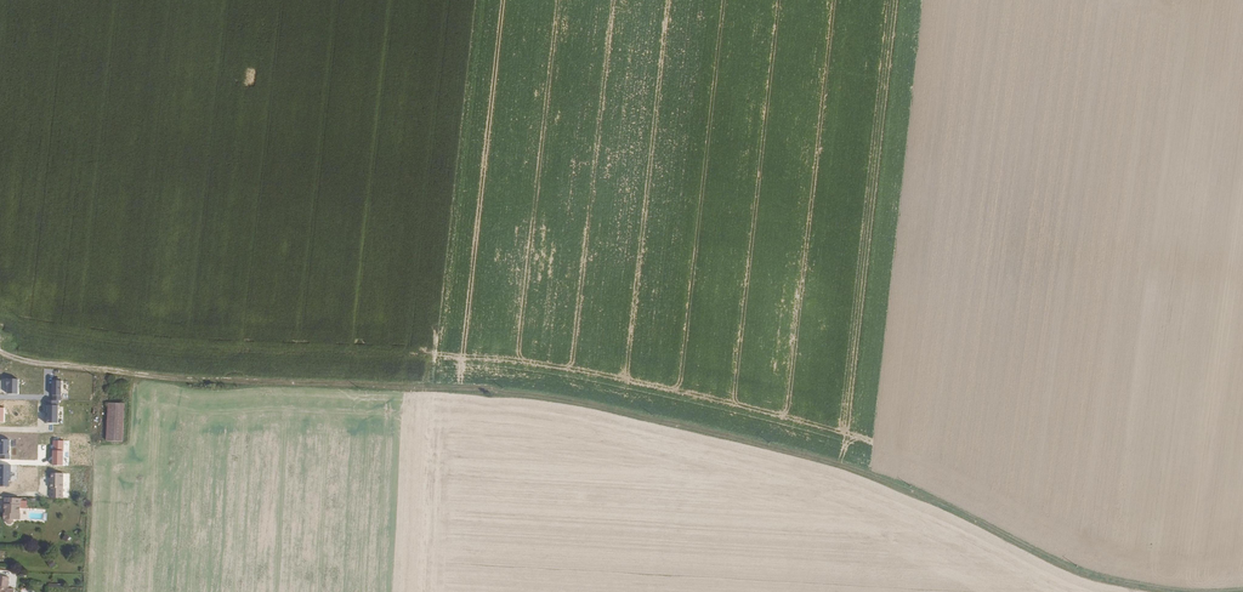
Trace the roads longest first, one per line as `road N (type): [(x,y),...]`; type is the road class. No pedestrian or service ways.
road 1 (track): [(0,352),(181,380),(557,398),(817,458),(949,507),(1080,571),(1182,591)]

